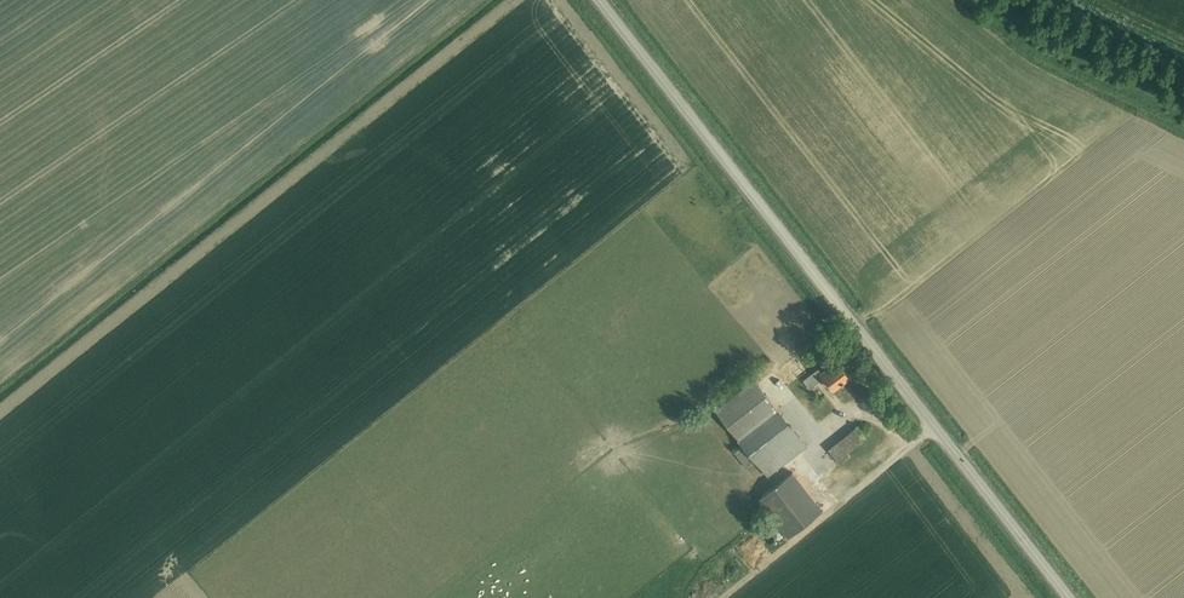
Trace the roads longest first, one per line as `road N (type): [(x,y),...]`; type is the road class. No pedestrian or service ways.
road 1 (tertiary): [(1061,597),(589,0)]

